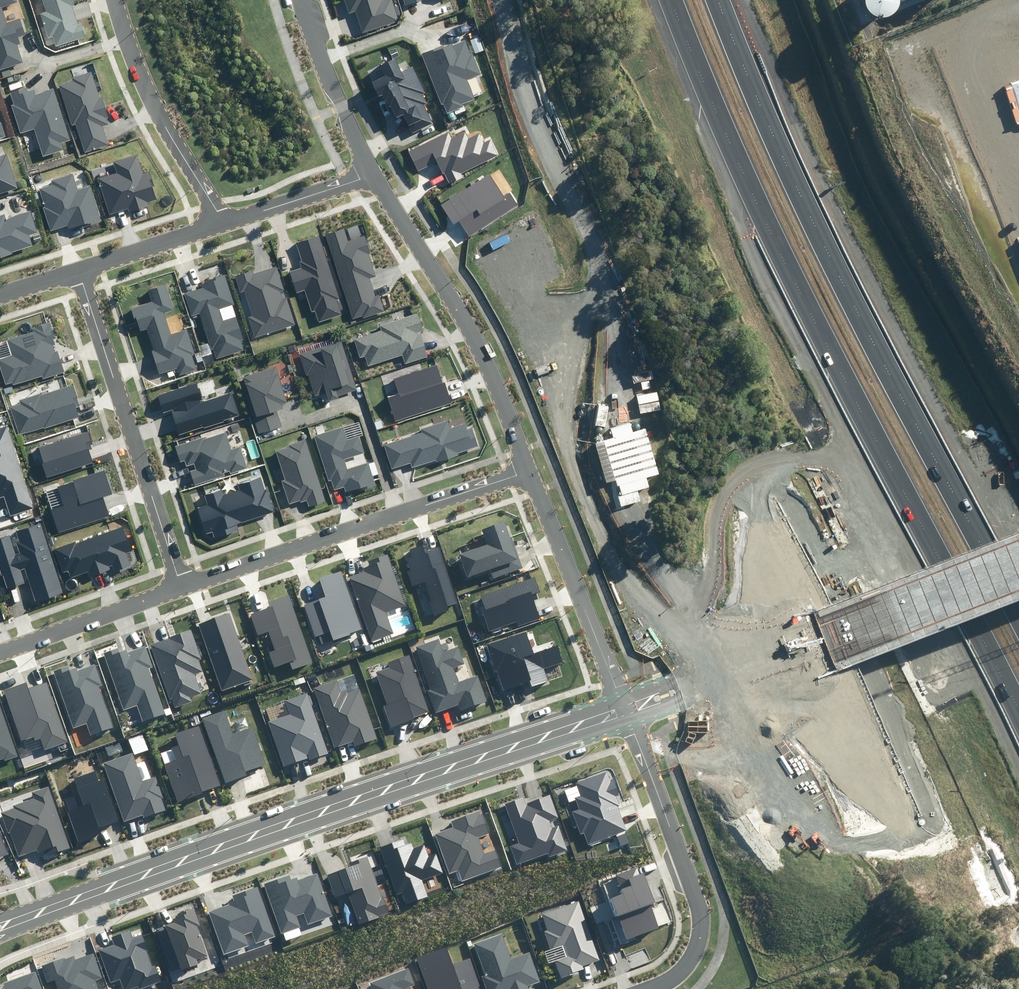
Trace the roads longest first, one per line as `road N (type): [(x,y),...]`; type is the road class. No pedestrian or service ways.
road 1 (motorway): [(1018,714),(806,306),(672,0)]
road 2 (motorway): [(719,0),(827,249),(1018,616)]
road 3 (track): [(511,0),(600,268),(569,392),(572,453),(610,549),(655,615)]
road 4 (tertiary): [(624,705),(18,919)]
road 5 (residential): [(531,470),(183,584)]
road 6 (residential): [(371,171),(485,353),(531,470)]
road 7 (residential): [(183,584),(79,268)]
road 8 (residential): [(624,705),(701,906),(701,943),(691,962)]
road 9 (residential): [(531,470),(624,705)]
road 10 (residential): [(220,221),(155,109),(115,0)]
road 11 (tertiary): [(825,642),(624,705)]
road 12 (tertiary): [(825,642),(1018,568)]
road 13 (residential): [(183,584),(0,649)]
road 14 (residential): [(302,0),(371,171)]
road 15 (residential): [(220,221),(371,171)]
road 16 (residential): [(79,268),(220,221)]

